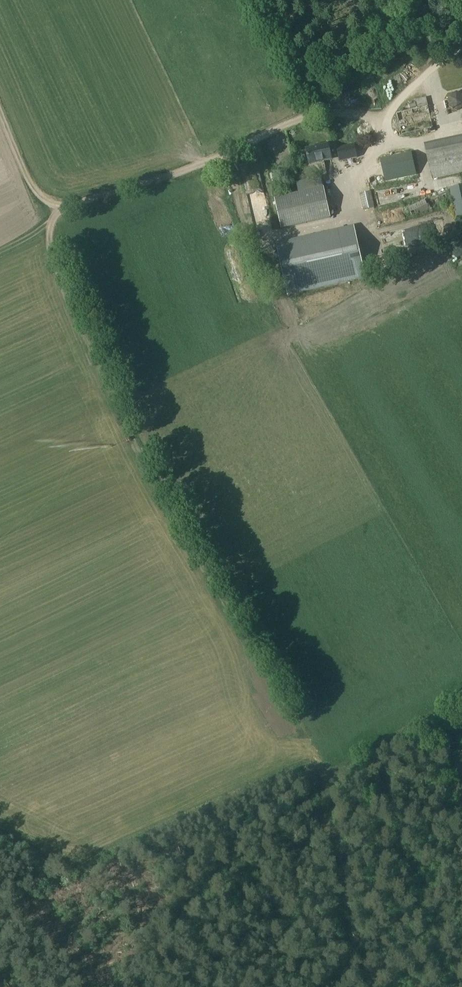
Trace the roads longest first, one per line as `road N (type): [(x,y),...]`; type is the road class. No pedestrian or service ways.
road 1 (track): [(0,116),(41,199),(54,208),(177,174),(296,123),(339,113),(390,116)]

